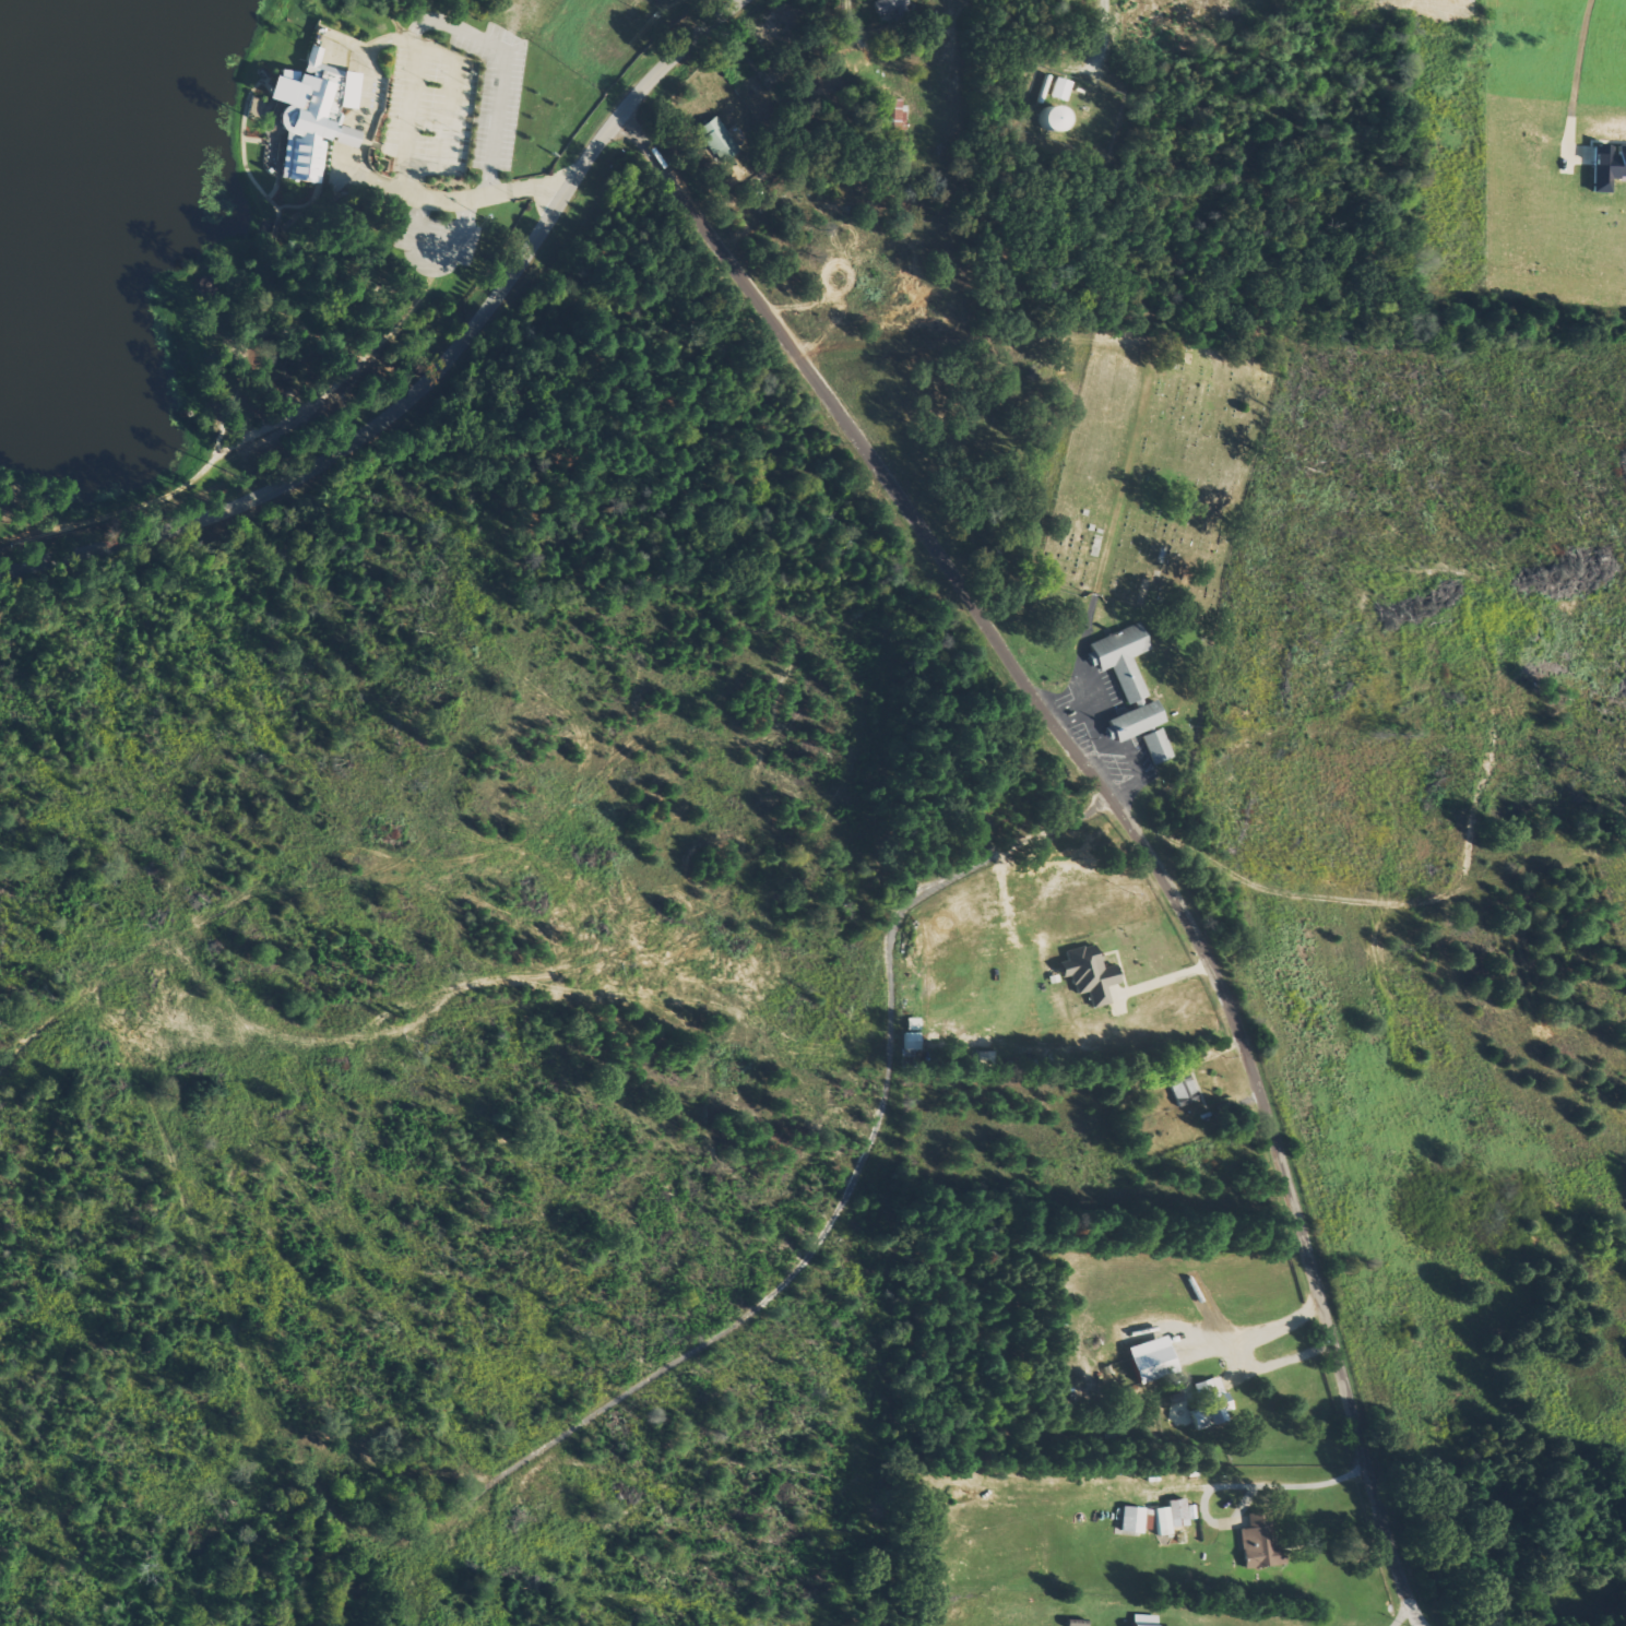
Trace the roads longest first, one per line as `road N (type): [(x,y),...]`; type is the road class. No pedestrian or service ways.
road 1 (residential): [(1424,1625),(1344,1392),(1243,1040),(1190,926),(1111,799),(625,115)]
road 2 (residential): [(0,577),(236,513),(377,436),(449,372),(490,322),(625,115),(751,0)]

